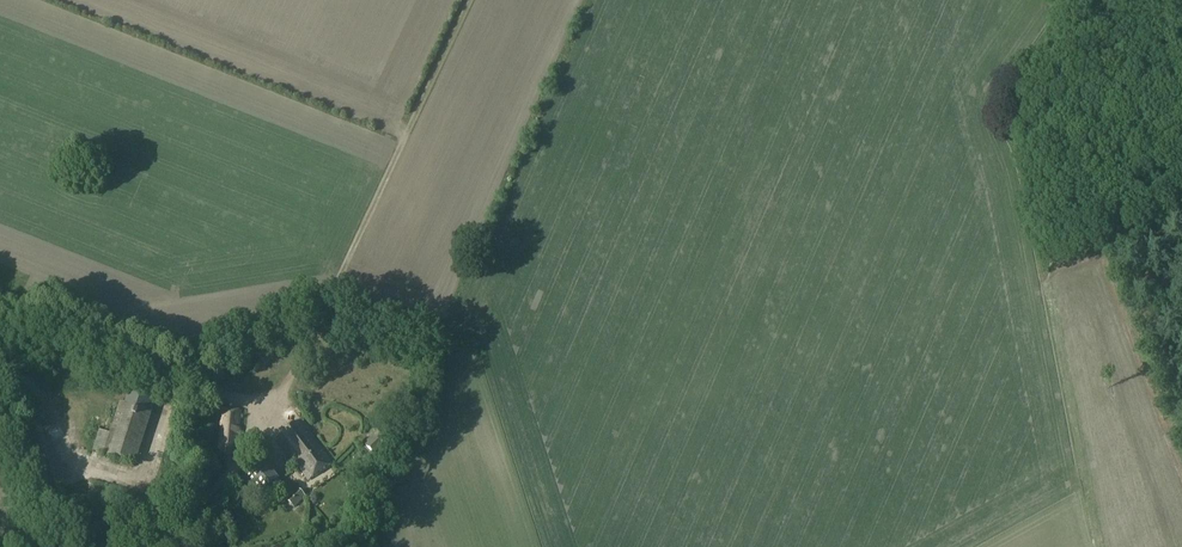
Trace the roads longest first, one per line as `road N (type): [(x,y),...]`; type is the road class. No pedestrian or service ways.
road 1 (track): [(463,0),(278,400),(226,469)]

